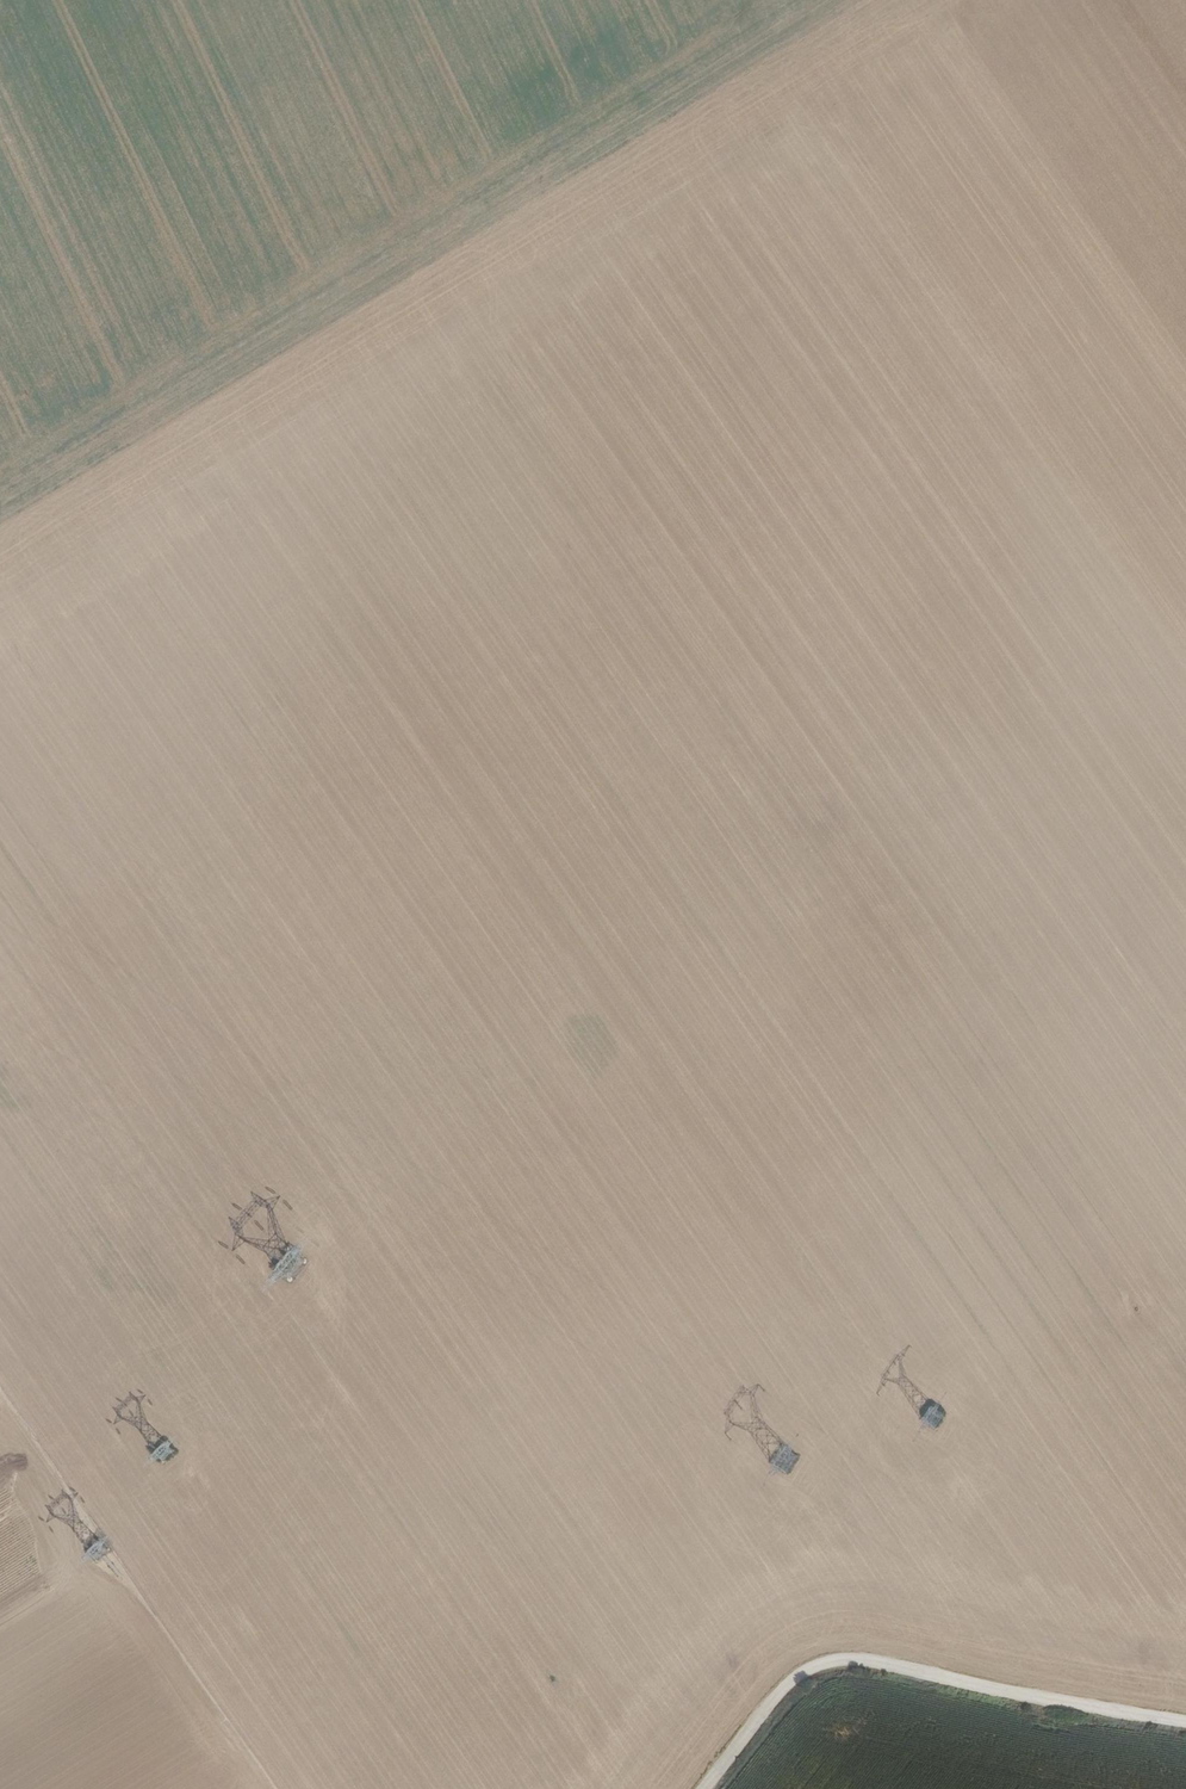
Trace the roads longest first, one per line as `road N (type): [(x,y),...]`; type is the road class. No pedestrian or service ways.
road 1 (track): [(707,1788),(787,1687),(820,1666),(859,1662),(1185,1724)]

